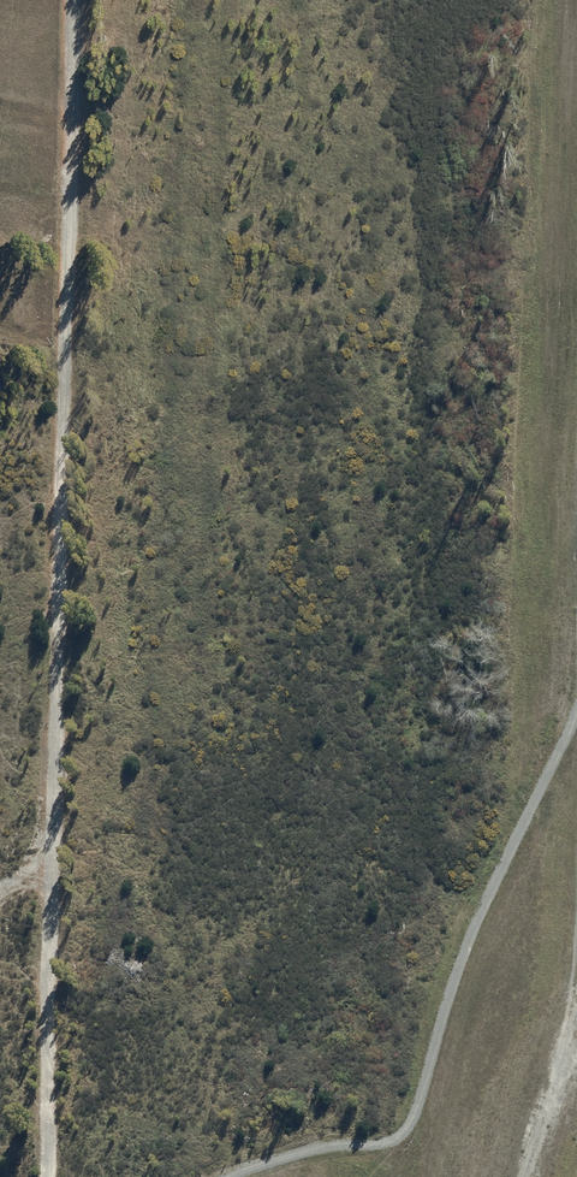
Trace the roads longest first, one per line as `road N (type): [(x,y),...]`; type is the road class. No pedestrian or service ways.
road 1 (track): [(49,1176),(76,0)]
road 2 (track): [(576,712),(465,948),(412,1121),(384,1144),(325,1147),(232,1176)]
road 3 (track): [(576,969),(527,1176)]

